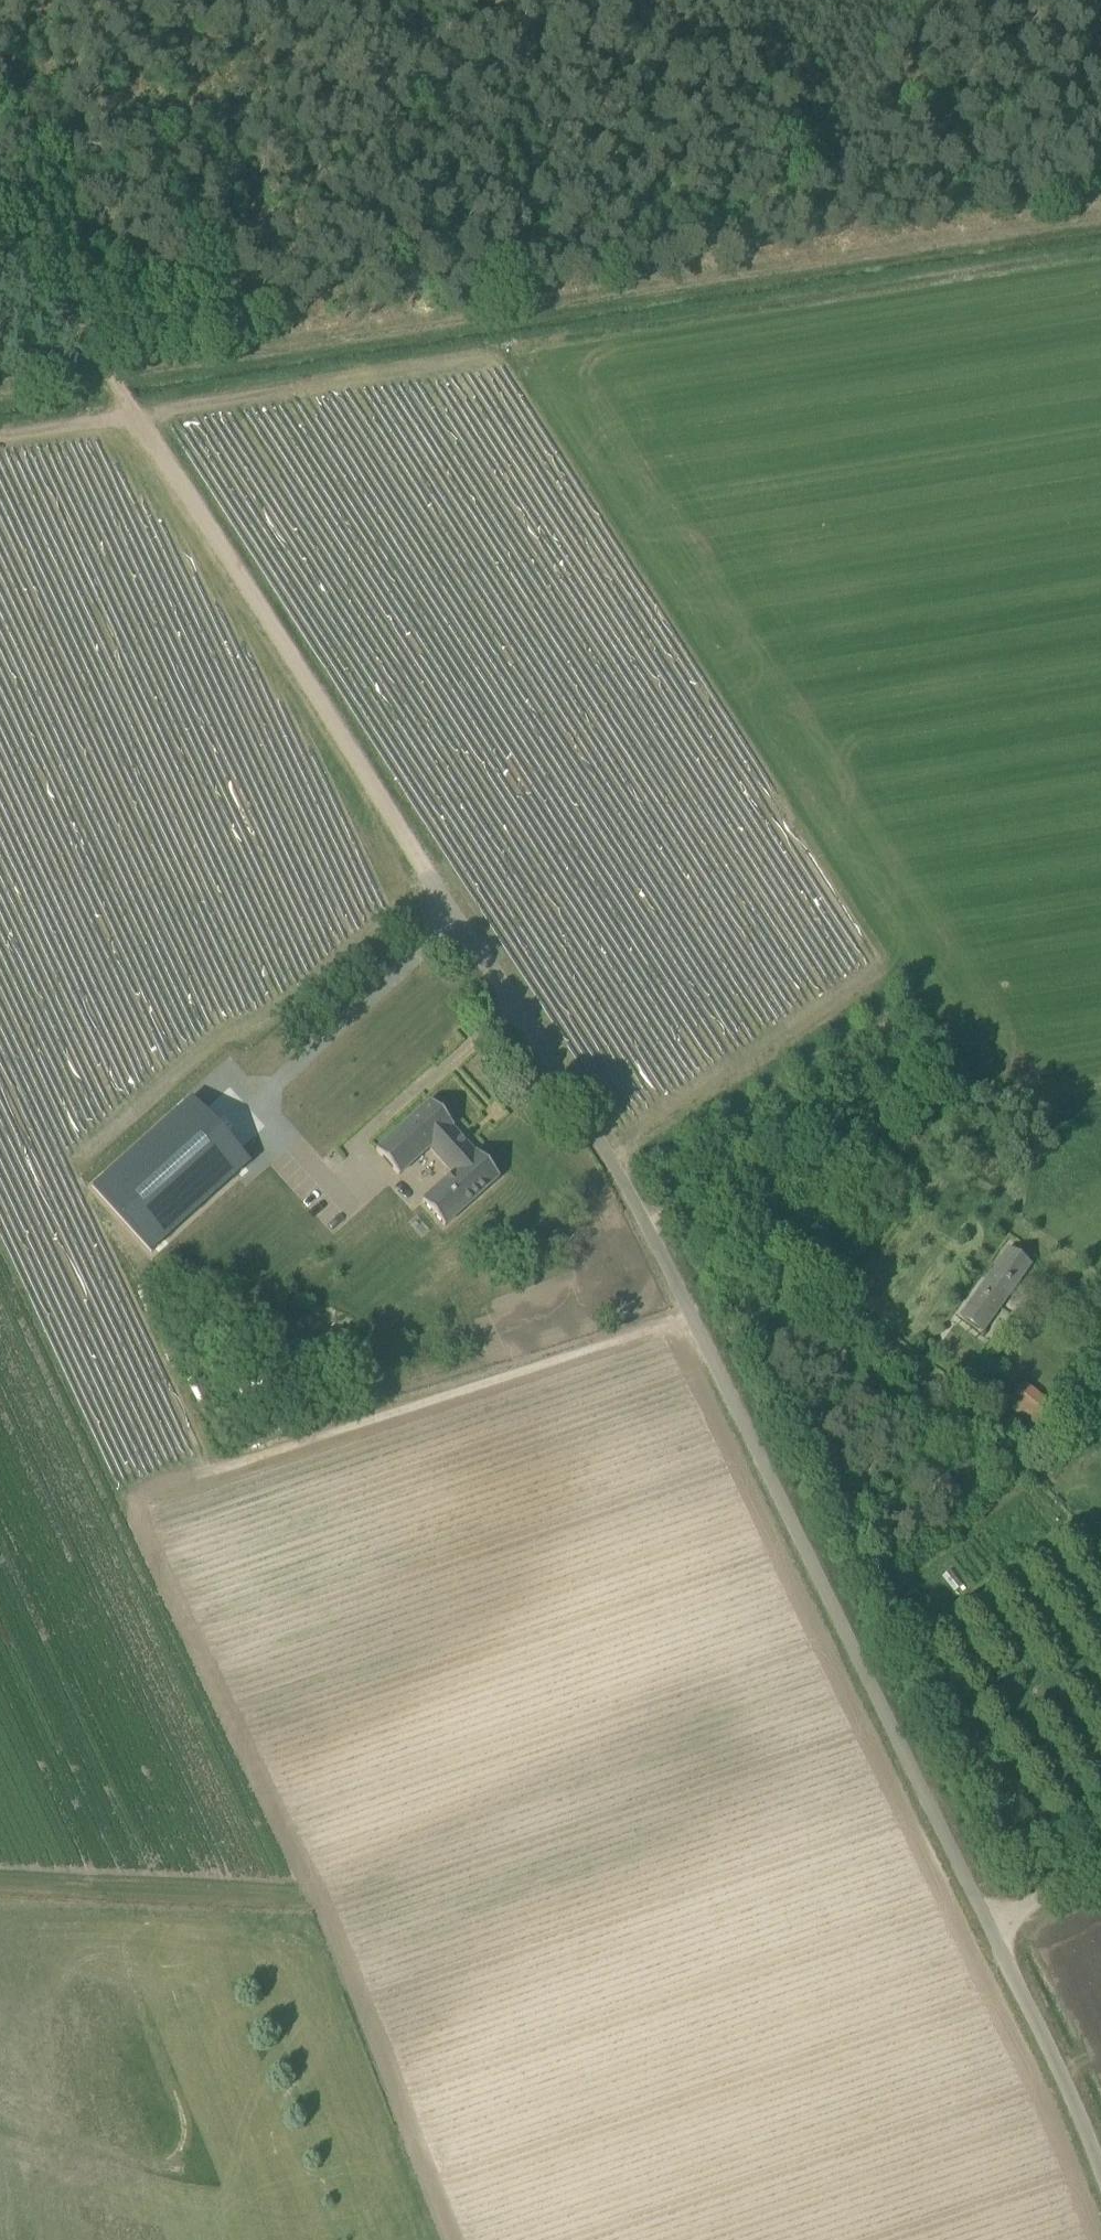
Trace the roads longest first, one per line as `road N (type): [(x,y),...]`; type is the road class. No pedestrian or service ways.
road 1 (track): [(0,187),(571,1103)]
road 2 (unclassified): [(995,1931),(665,1269),(571,1103)]
road 3 (unclassified): [(1100,2162),(995,1931)]
road 4 (unclassified): [(995,1931),(1100,1875)]

